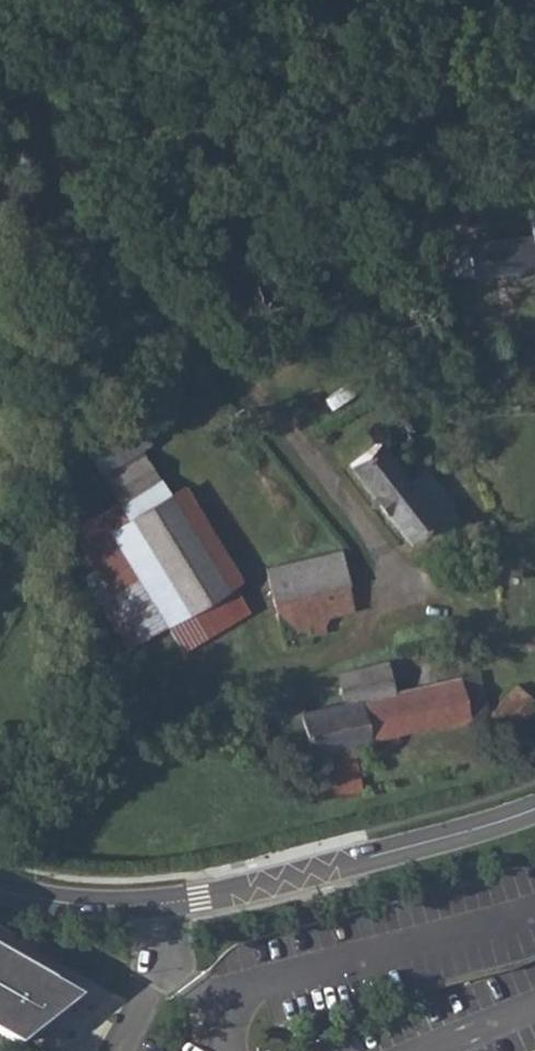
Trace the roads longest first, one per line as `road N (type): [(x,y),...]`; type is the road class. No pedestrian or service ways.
road 1 (residential): [(534,810),(227,893),(136,907)]
road 2 (residential): [(136,907),(146,1000),(118,1050)]
road 3 (residential): [(136,907),(0,892)]

